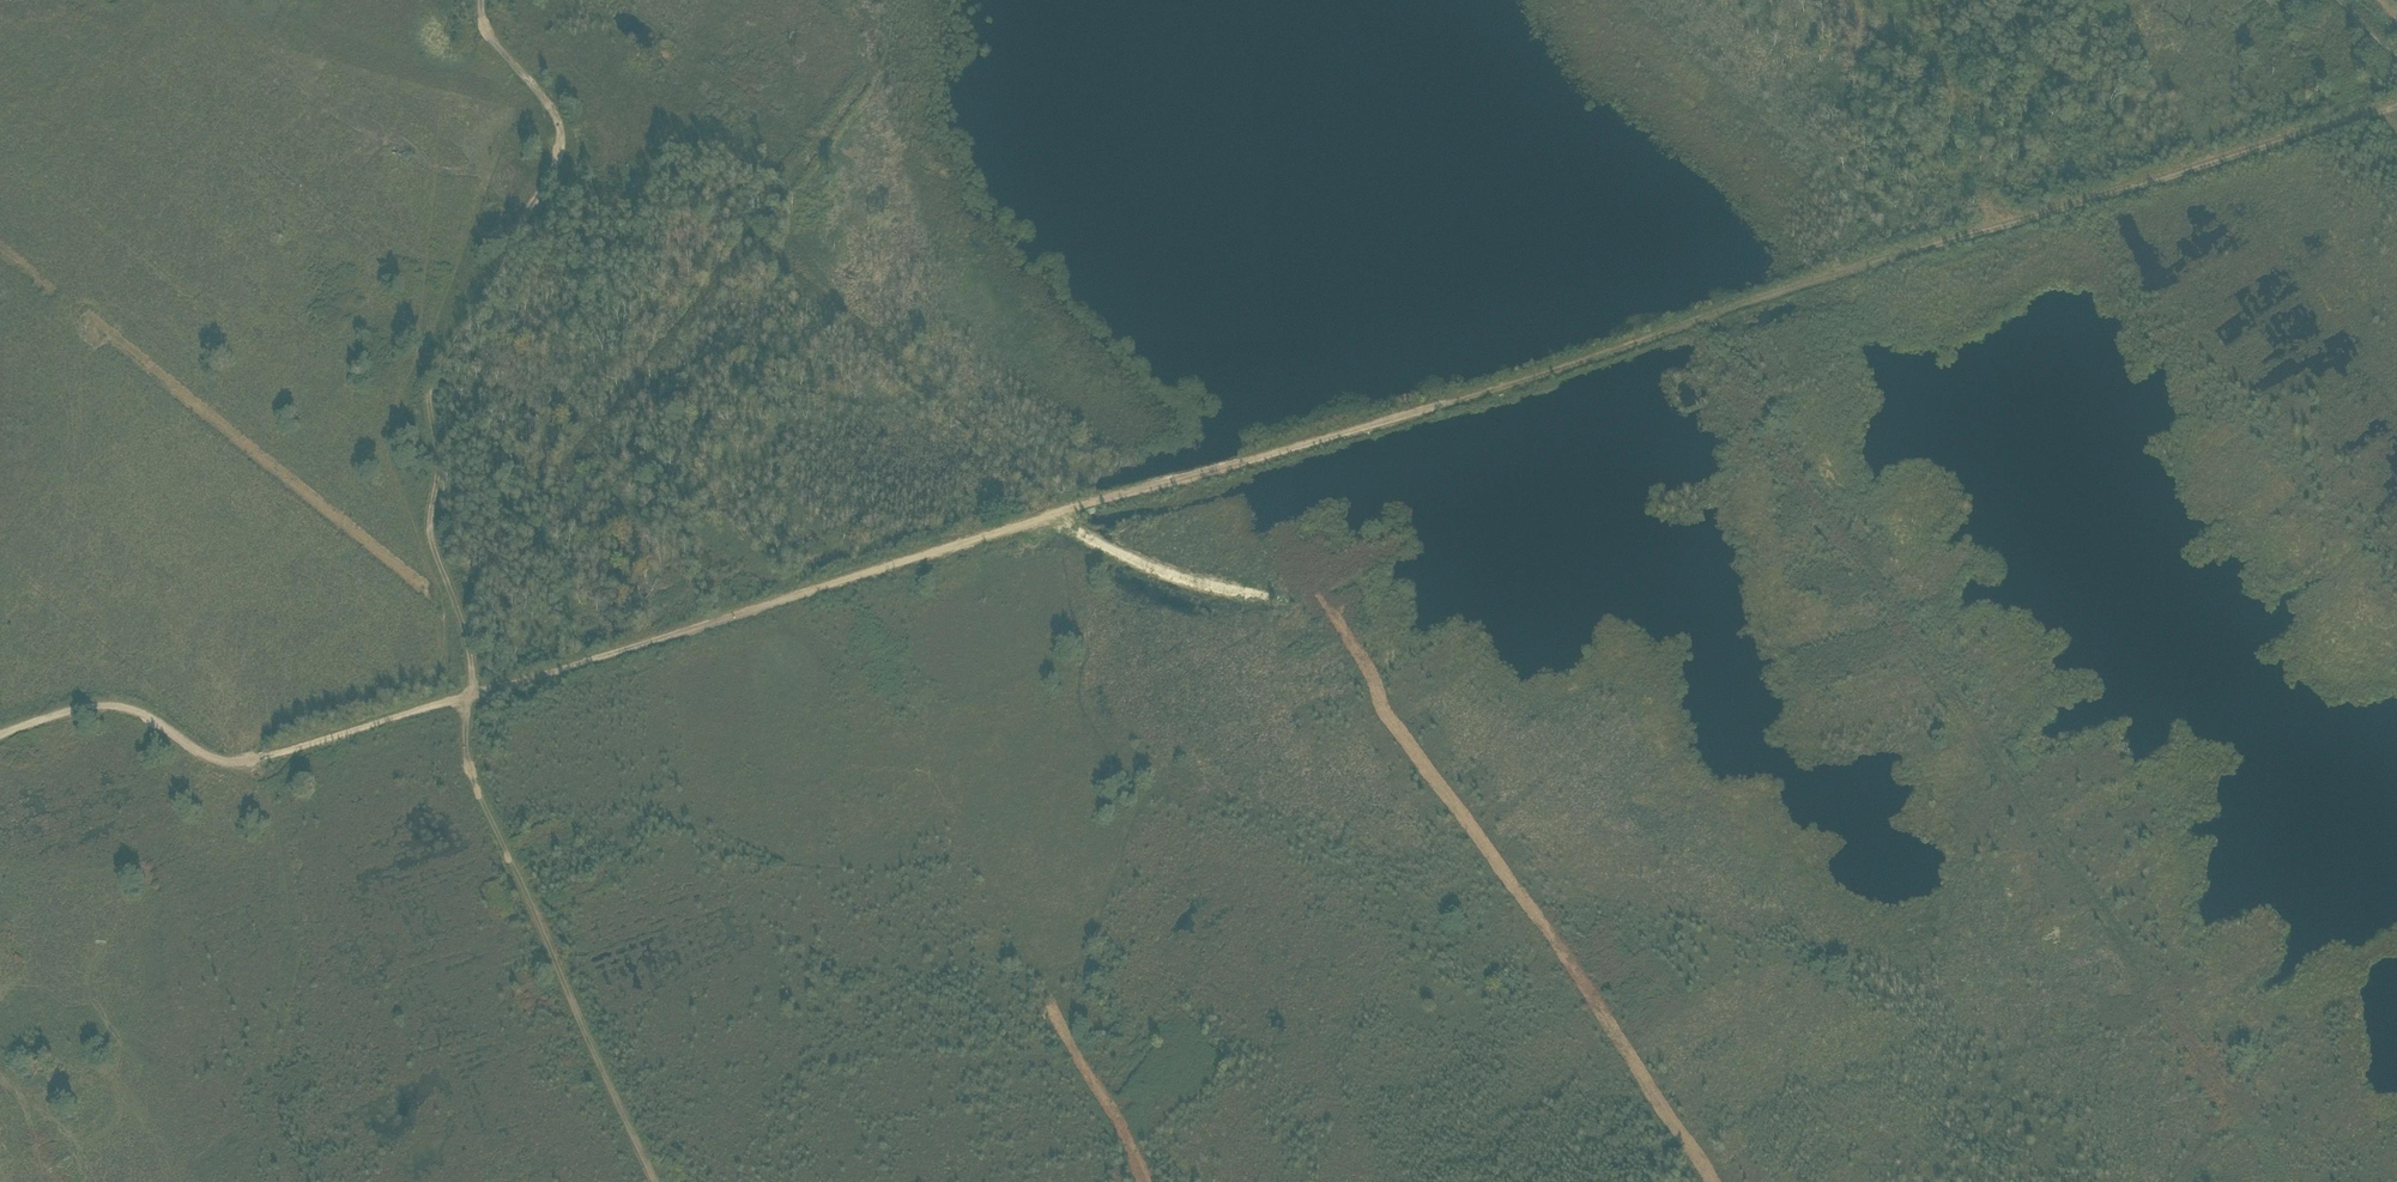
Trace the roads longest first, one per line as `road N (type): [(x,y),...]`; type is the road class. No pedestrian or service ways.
road 1 (track): [(470,696),(2396,107)]
road 2 (track): [(2294,1181),(1732,388),(1715,334)]
road 3 (track): [(470,696),(470,646),(431,536),(438,455),(430,395),(562,143),(551,107),(496,39),(482,0)]
road 4 (track): [(1709,1181),(1377,693),(1300,562)]
road 5 (track): [(654,1181),(475,785),(467,758),(470,696)]
road 6 (track): [(470,696),(238,762),(207,755),(146,715),(117,707),(88,707),(0,736)]
road 7 (track): [(1142,1181),(920,753)]
road 8 (track): [(2396,556),(2137,301)]

